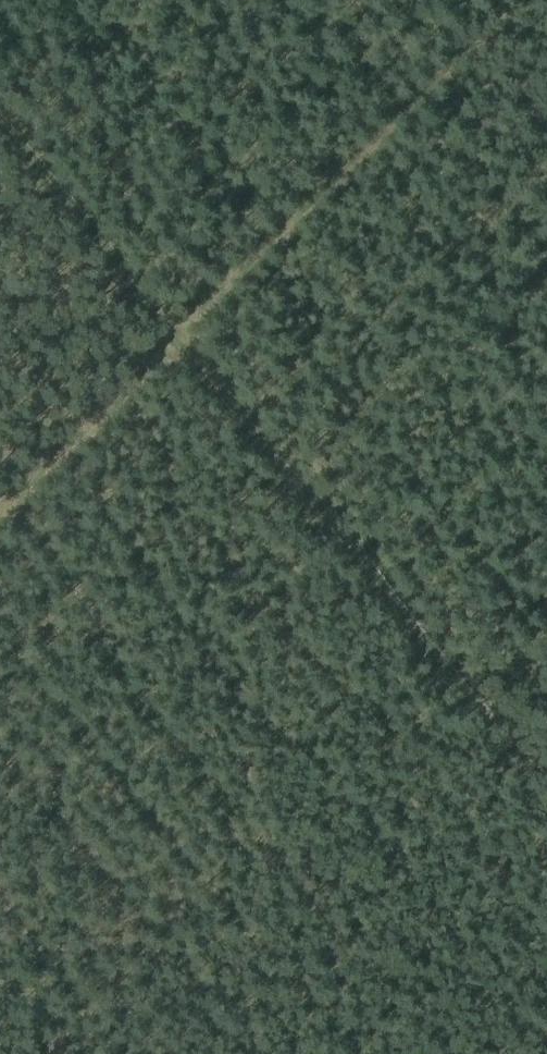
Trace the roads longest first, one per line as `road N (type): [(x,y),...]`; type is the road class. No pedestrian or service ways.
road 1 (track): [(0,119),(546,784)]
road 2 (track): [(0,500),(525,0)]

